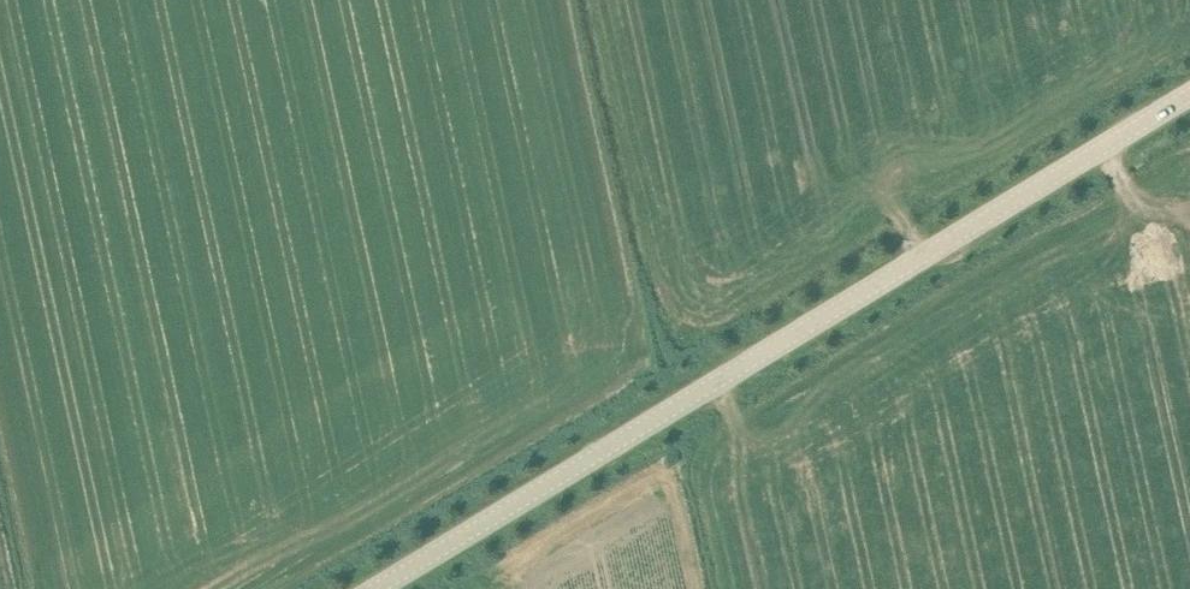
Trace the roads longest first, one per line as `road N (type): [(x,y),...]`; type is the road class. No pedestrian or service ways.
road 1 (tertiary): [(370,588),(1189,90)]

